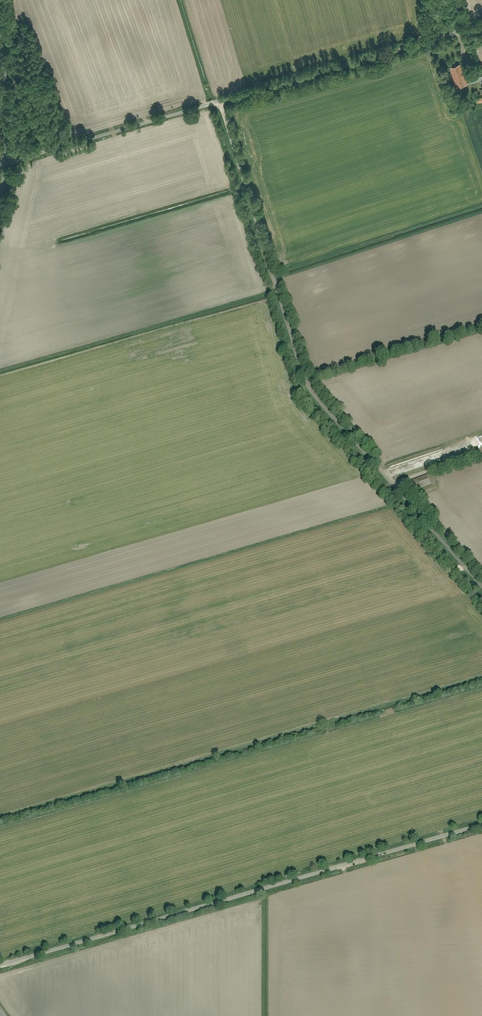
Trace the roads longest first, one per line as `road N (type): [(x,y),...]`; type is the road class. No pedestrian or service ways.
road 1 (unclassified): [(220,102),(308,390),(481,592)]
road 2 (unclassified): [(481,824),(0,968)]
road 3 (unclassified): [(220,102),(481,27)]
road 4 (unclassified): [(6,159),(220,102)]
road 5 (unclassified): [(6,159),(0,14)]

